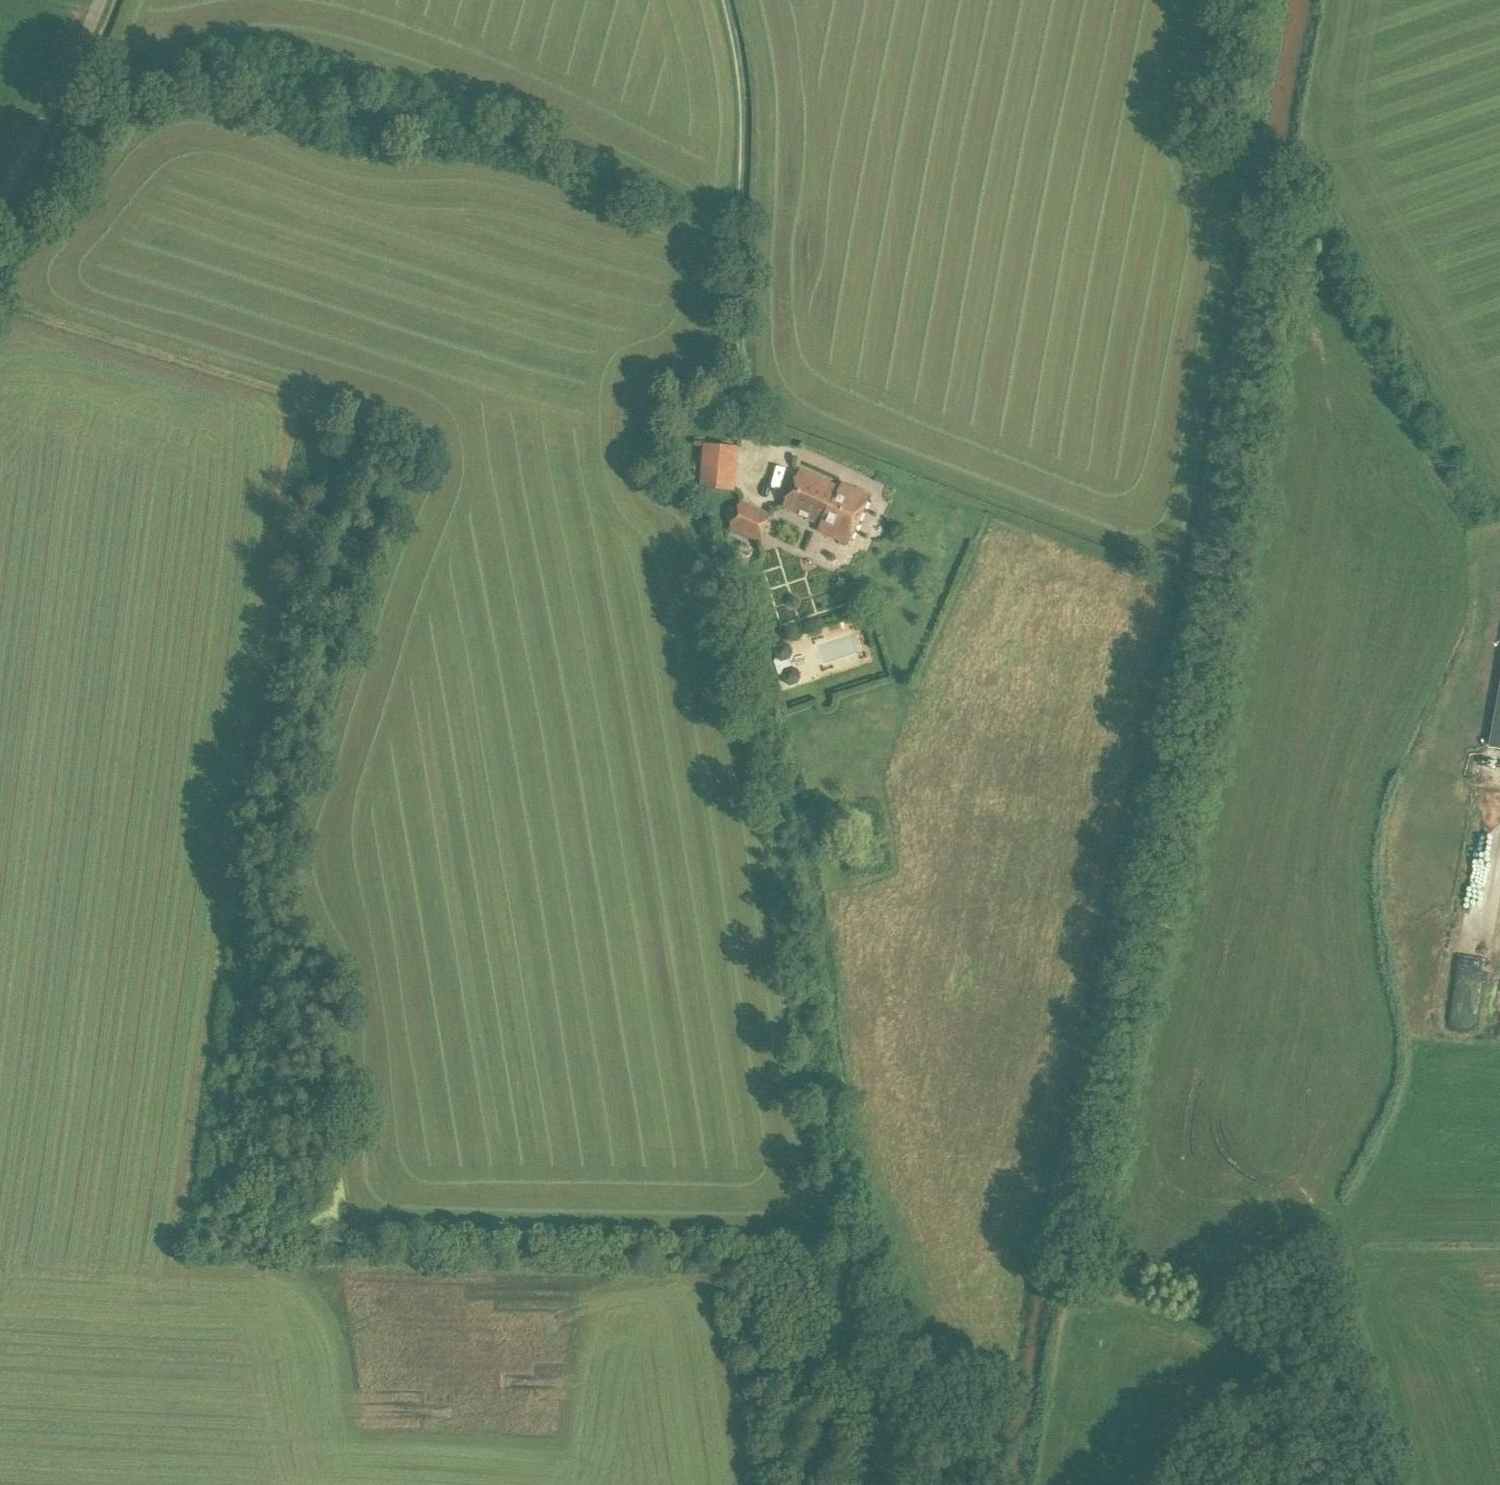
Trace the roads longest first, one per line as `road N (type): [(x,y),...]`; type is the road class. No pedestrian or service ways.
road 1 (track): [(0,302),(374,420)]
road 2 (unclassified): [(0,224),(76,76),(104,0)]

